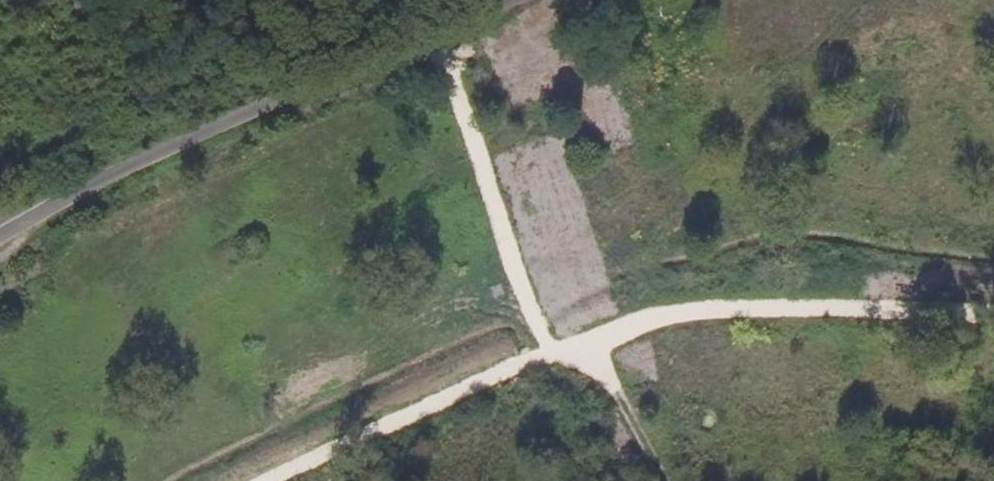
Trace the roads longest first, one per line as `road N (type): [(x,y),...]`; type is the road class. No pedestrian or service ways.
road 1 (track): [(266,480),(463,387),(633,325),(842,309),(993,313)]
road 2 (residential): [(514,0),(486,19),(67,195),(0,238)]
road 3 (track): [(660,480),(598,340)]

